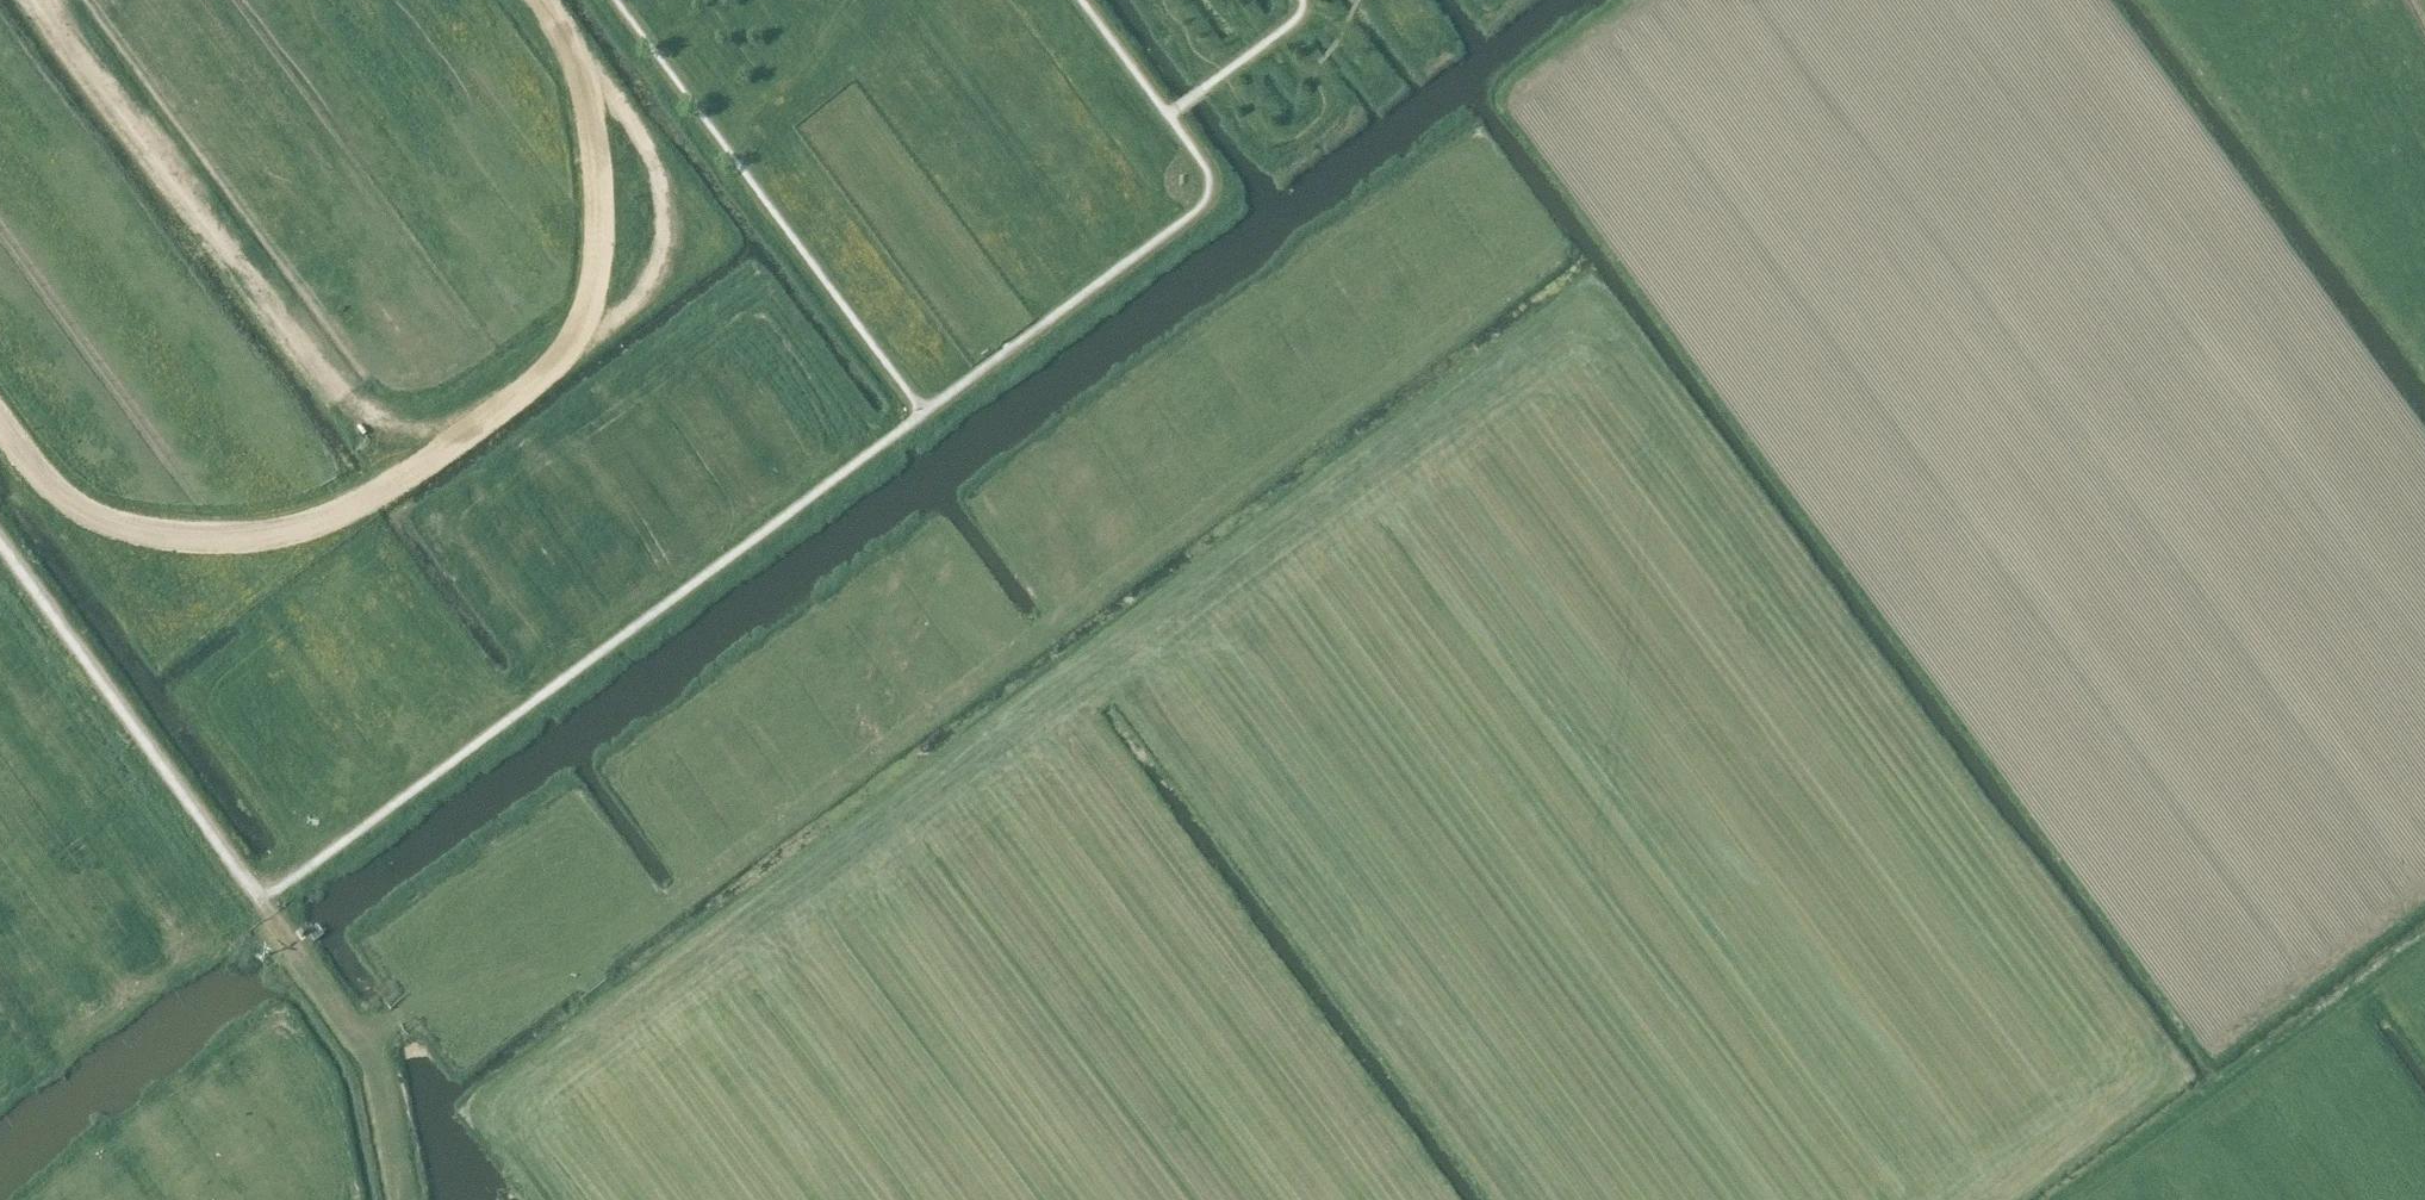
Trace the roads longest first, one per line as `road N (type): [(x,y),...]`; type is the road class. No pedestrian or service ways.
road 1 (track): [(258,902),(0,543)]
road 2 (track): [(403,1199),(391,1110),(371,1050),(258,902)]

